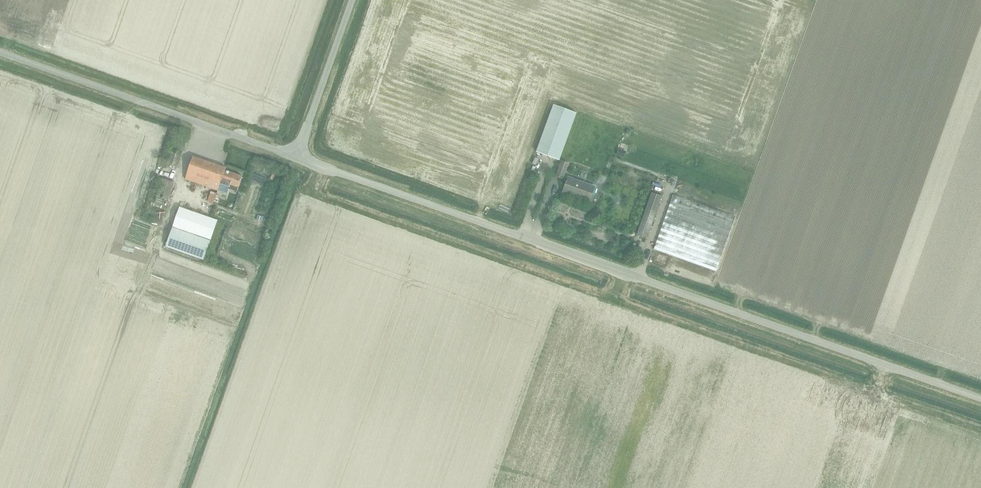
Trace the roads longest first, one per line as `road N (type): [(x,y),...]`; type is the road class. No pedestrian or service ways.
road 1 (unclassified): [(980,399),(296,157)]
road 2 (unclassified): [(296,157),(0,52)]
road 3 (unclassified): [(296,157),(351,0)]

